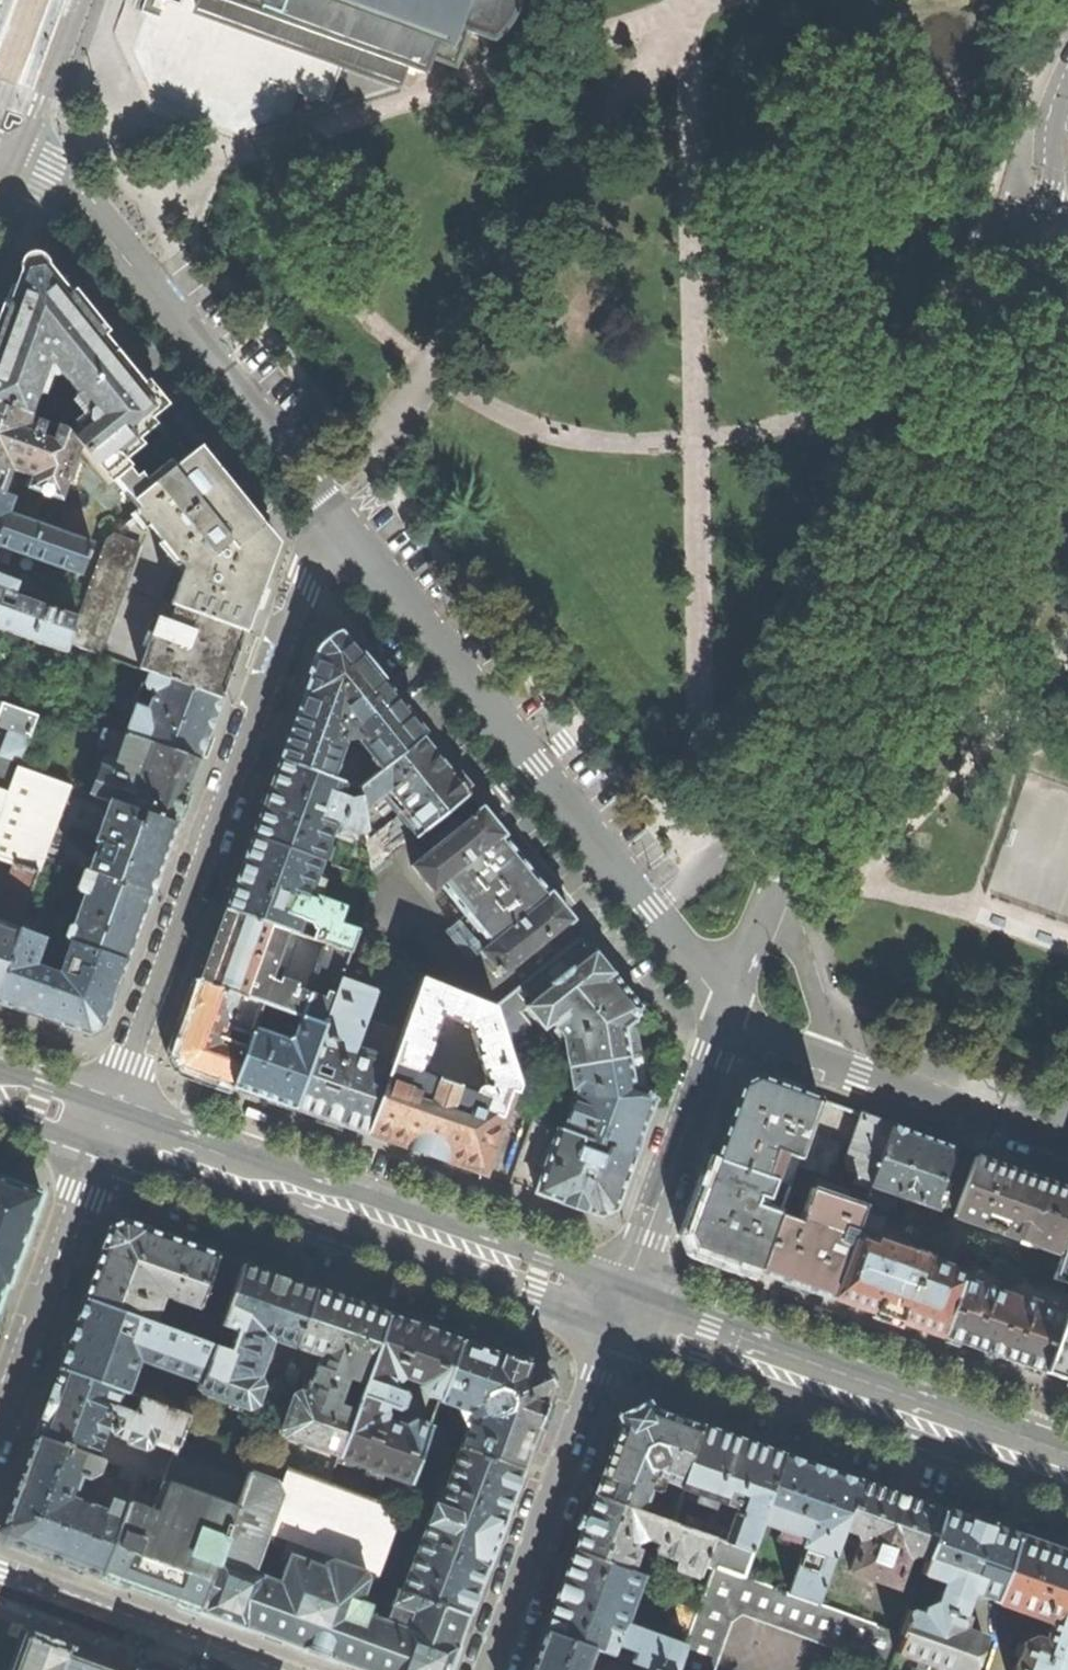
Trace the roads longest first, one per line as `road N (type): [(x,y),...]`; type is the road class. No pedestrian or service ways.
road 1 (residential): [(762,919),(1050,220)]
road 2 (residential): [(111,1129),(306,582),(339,514)]
road 3 (residential): [(728,1007),(339,514)]
road 4 (primary): [(617,1309),(111,1129)]
road 5 (residential): [(339,514),(69,191),(17,161)]
road 6 (primary): [(1067,1468),(617,1309)]
road 7 (residential): [(488,1669),(617,1309)]
road 8 (residential): [(617,1309),(728,1007)]
road 9 (residential): [(111,1129),(0,1419)]
road 10 (residential): [(0,1581),(246,1669)]
road 11 (residential): [(1067,1145),(824,1057)]
road 12 (secondary): [(17,161),(78,0)]
road 13 (unclassified): [(762,919),(797,940),(826,1037),(824,1057)]
road 14 (residential): [(1050,220),(1067,100)]

